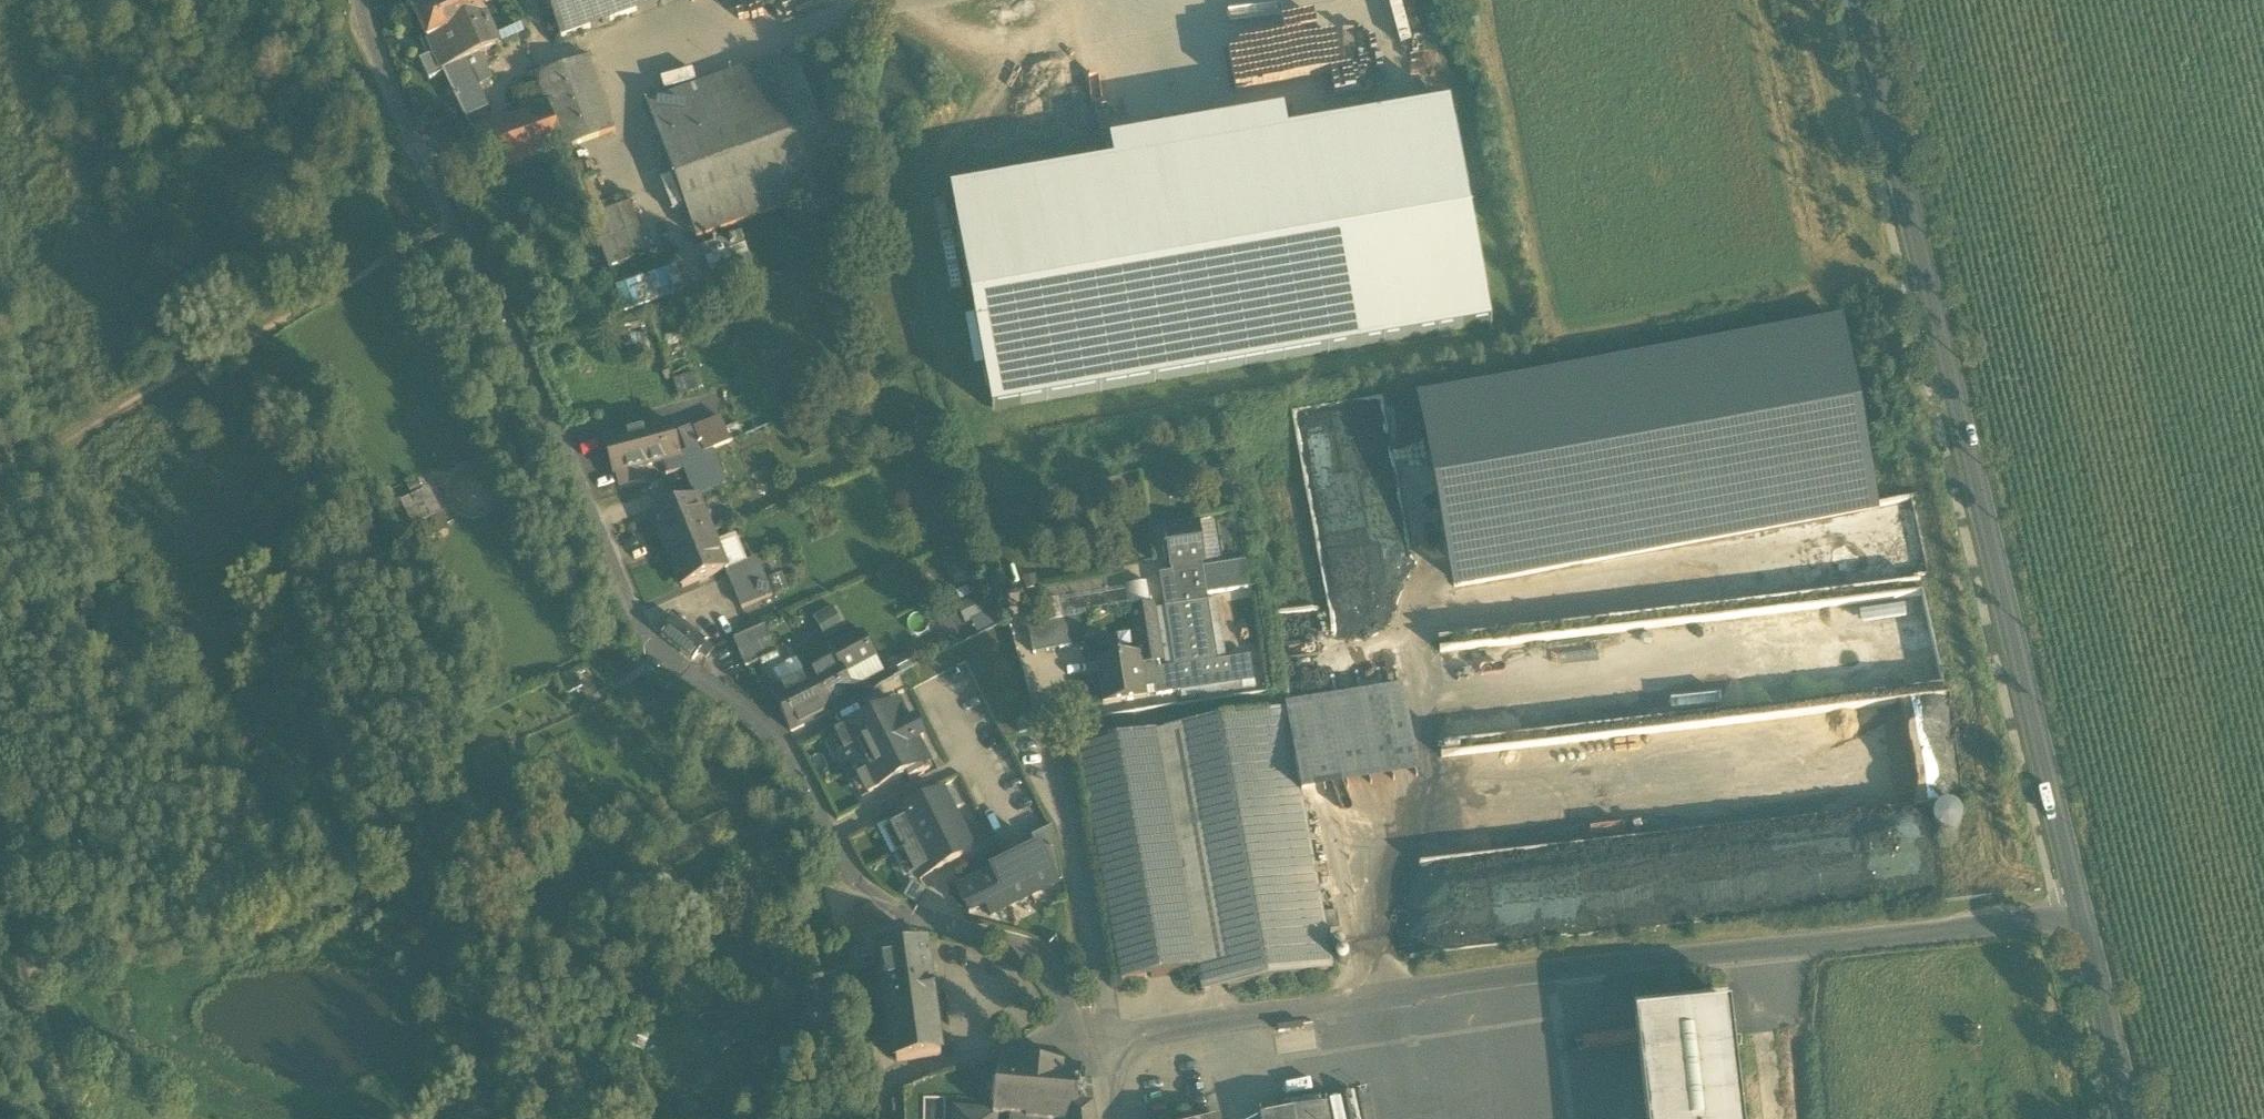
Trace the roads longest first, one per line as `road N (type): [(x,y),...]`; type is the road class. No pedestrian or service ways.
road 1 (residential): [(451,225),(661,661),(791,753),(858,883),(885,910),(1040,955),(1089,1038)]
road 2 (residential): [(1111,1036),(1562,971),(2081,922)]
road 3 (tertiary): [(2081,922),(1862,0)]
road 4 (residential): [(451,225),(360,0)]
road 5 (residential): [(1089,1038),(898,1074),(879,1088)]
road 6 (tertiary): [(2134,1118),(2081,922)]

